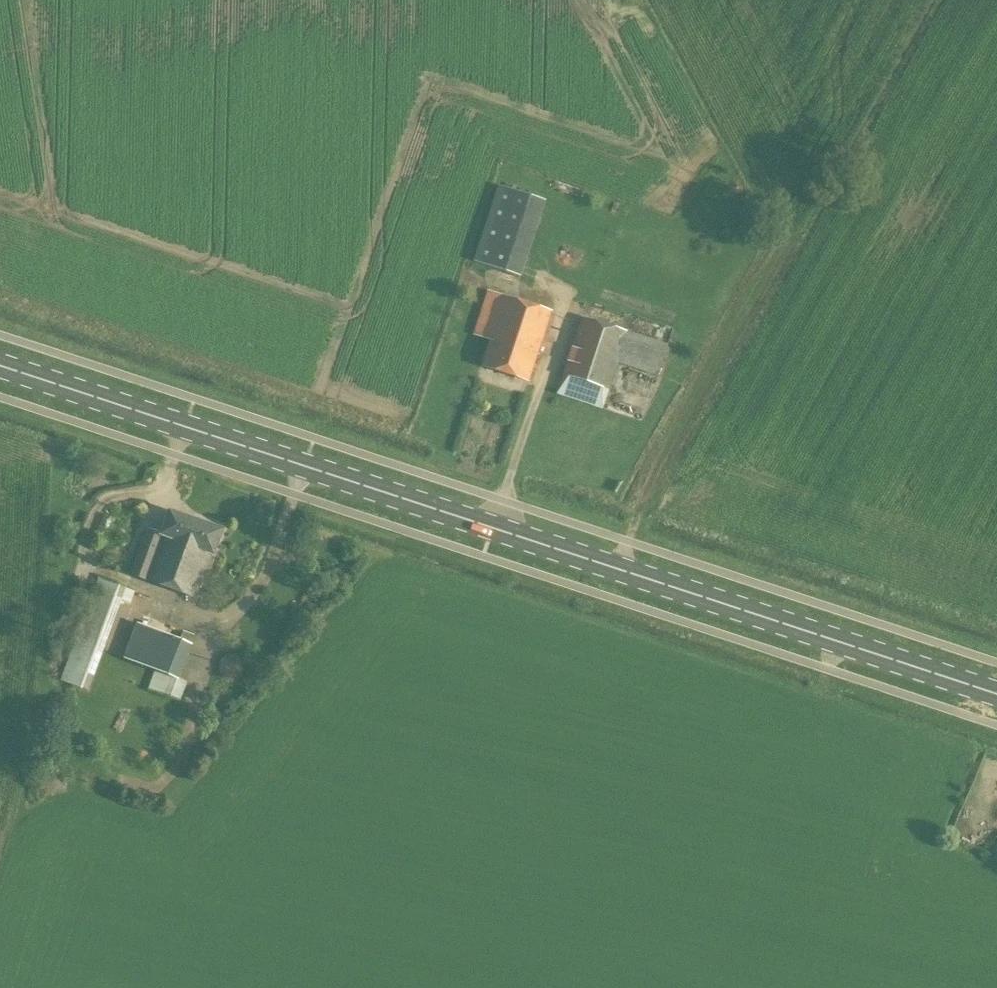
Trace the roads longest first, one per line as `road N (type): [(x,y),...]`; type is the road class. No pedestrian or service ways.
road 1 (primary): [(996,695),(0,364)]

